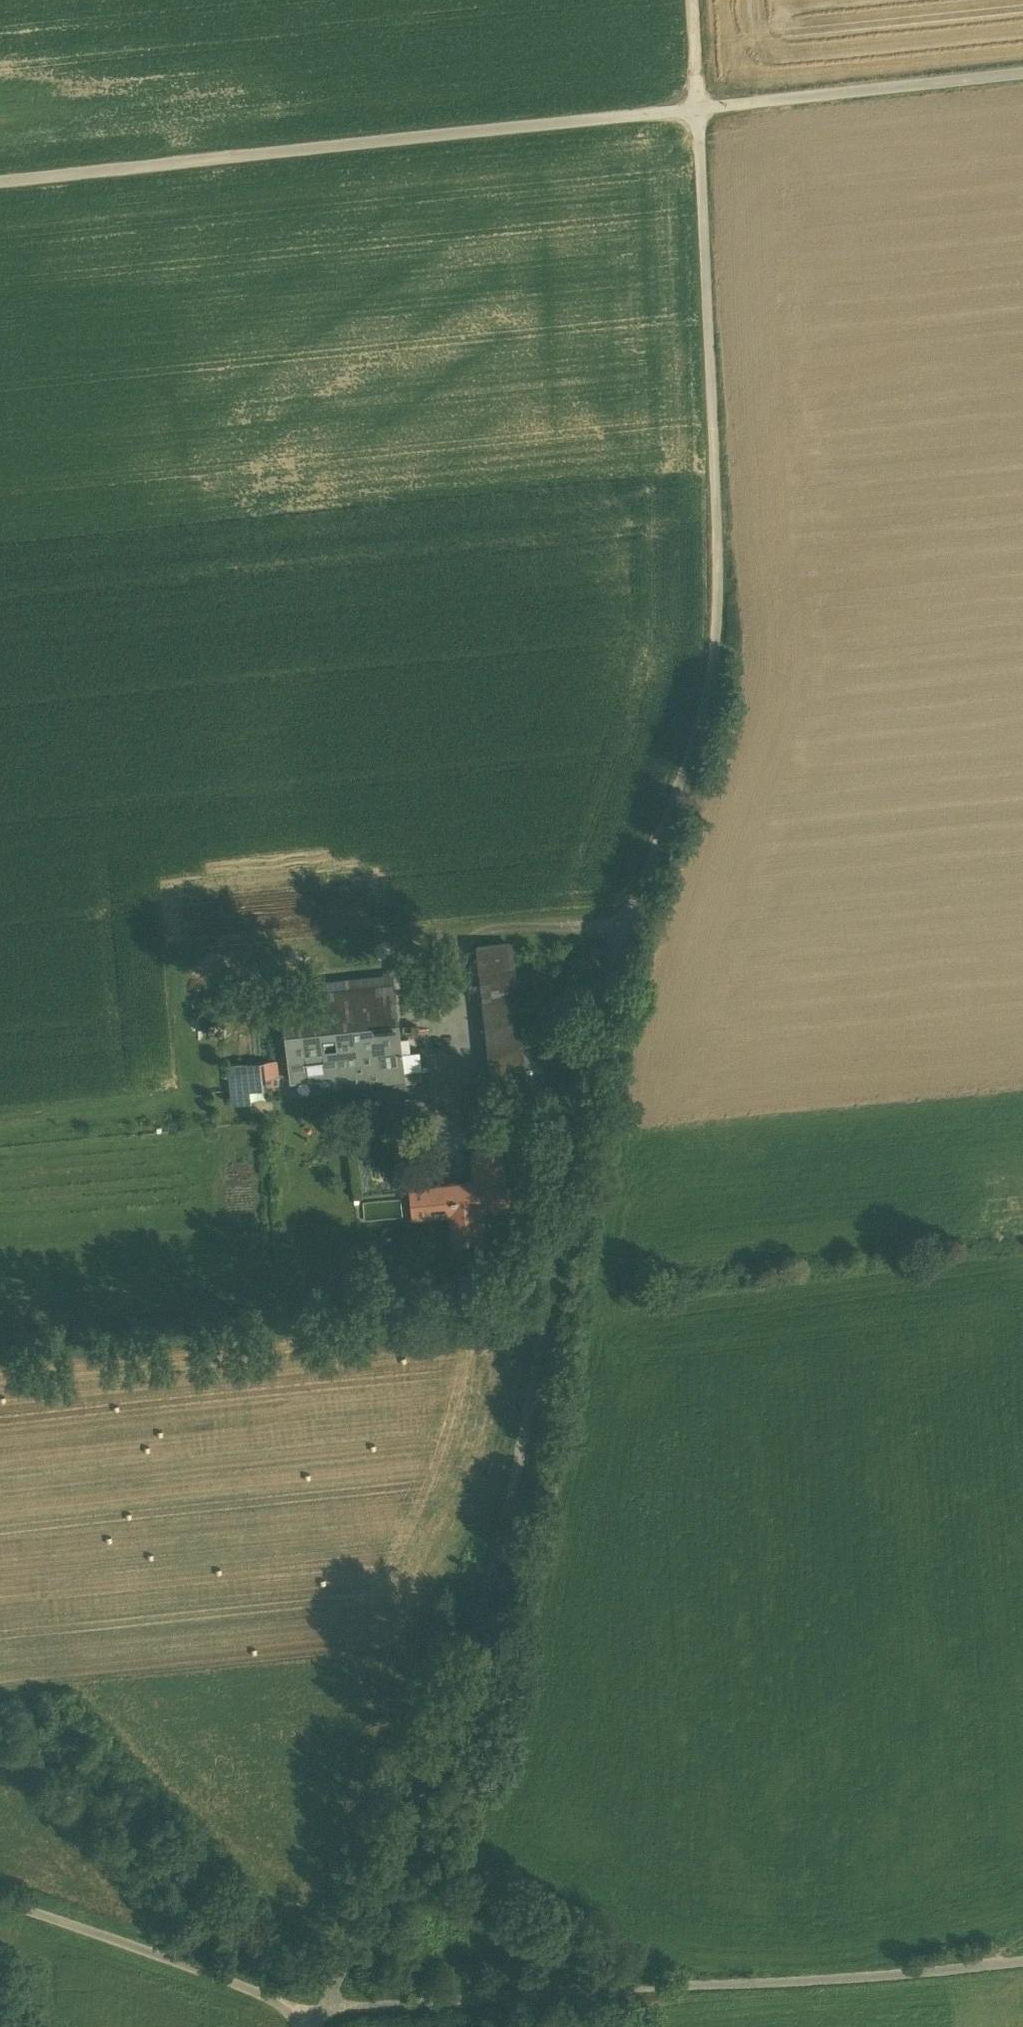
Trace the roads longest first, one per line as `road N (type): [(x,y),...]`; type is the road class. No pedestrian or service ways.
road 1 (track): [(1022,73),(697,108),(717,522),(714,661)]
road 2 (track): [(0,184),(697,108),(692,0)]
road 3 (track): [(1022,1969),(321,2016)]
road 4 (track): [(321,2016),(296,2015),(0,1903)]

